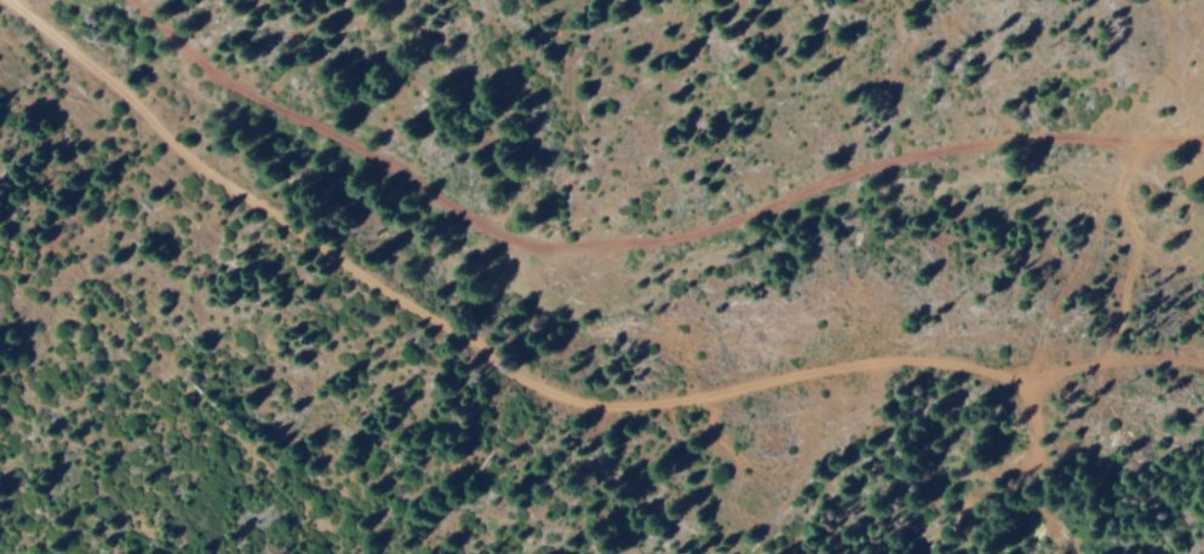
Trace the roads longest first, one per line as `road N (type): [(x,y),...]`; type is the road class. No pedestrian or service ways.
road 1 (track): [(15,0),(127,94),(179,154),(375,285),(557,393),(624,404),(676,402),(804,373),(922,360),(1010,376),(1030,398),(1031,492),(1080,553)]
road 2 (track): [(1203,133),(1005,134),(799,189),(676,238),(528,237),(414,172),(236,88),(138,0)]
road 3 (track): [(1203,366),(1146,359),(1010,376)]

